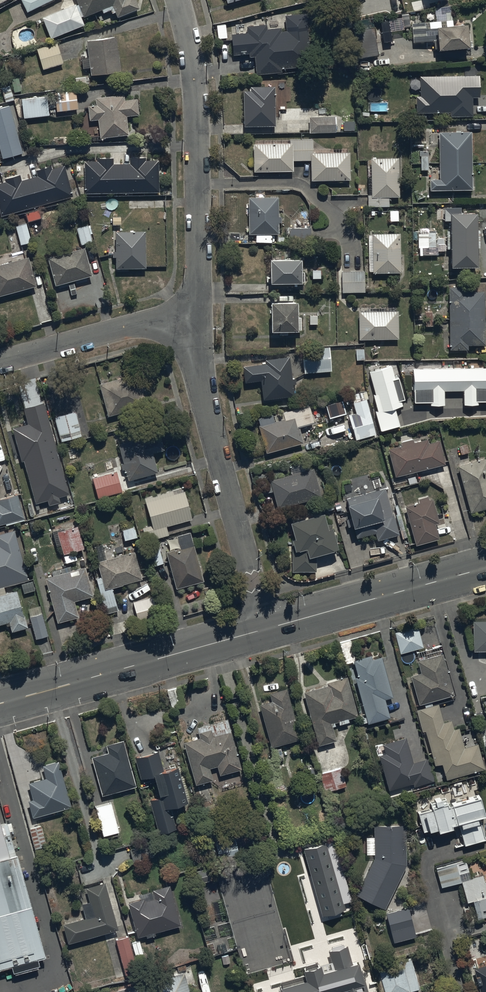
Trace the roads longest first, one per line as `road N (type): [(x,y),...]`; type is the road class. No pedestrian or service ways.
road 1 (residential): [(266,630),(209,423),(196,309)]
road 2 (residential): [(196,309),(194,88),(176,0)]
road 3 (tertiary): [(0,704),(266,630)]
road 4 (tertiary): [(266,630),(485,569)]
road 5 (residential): [(0,363),(196,309)]

